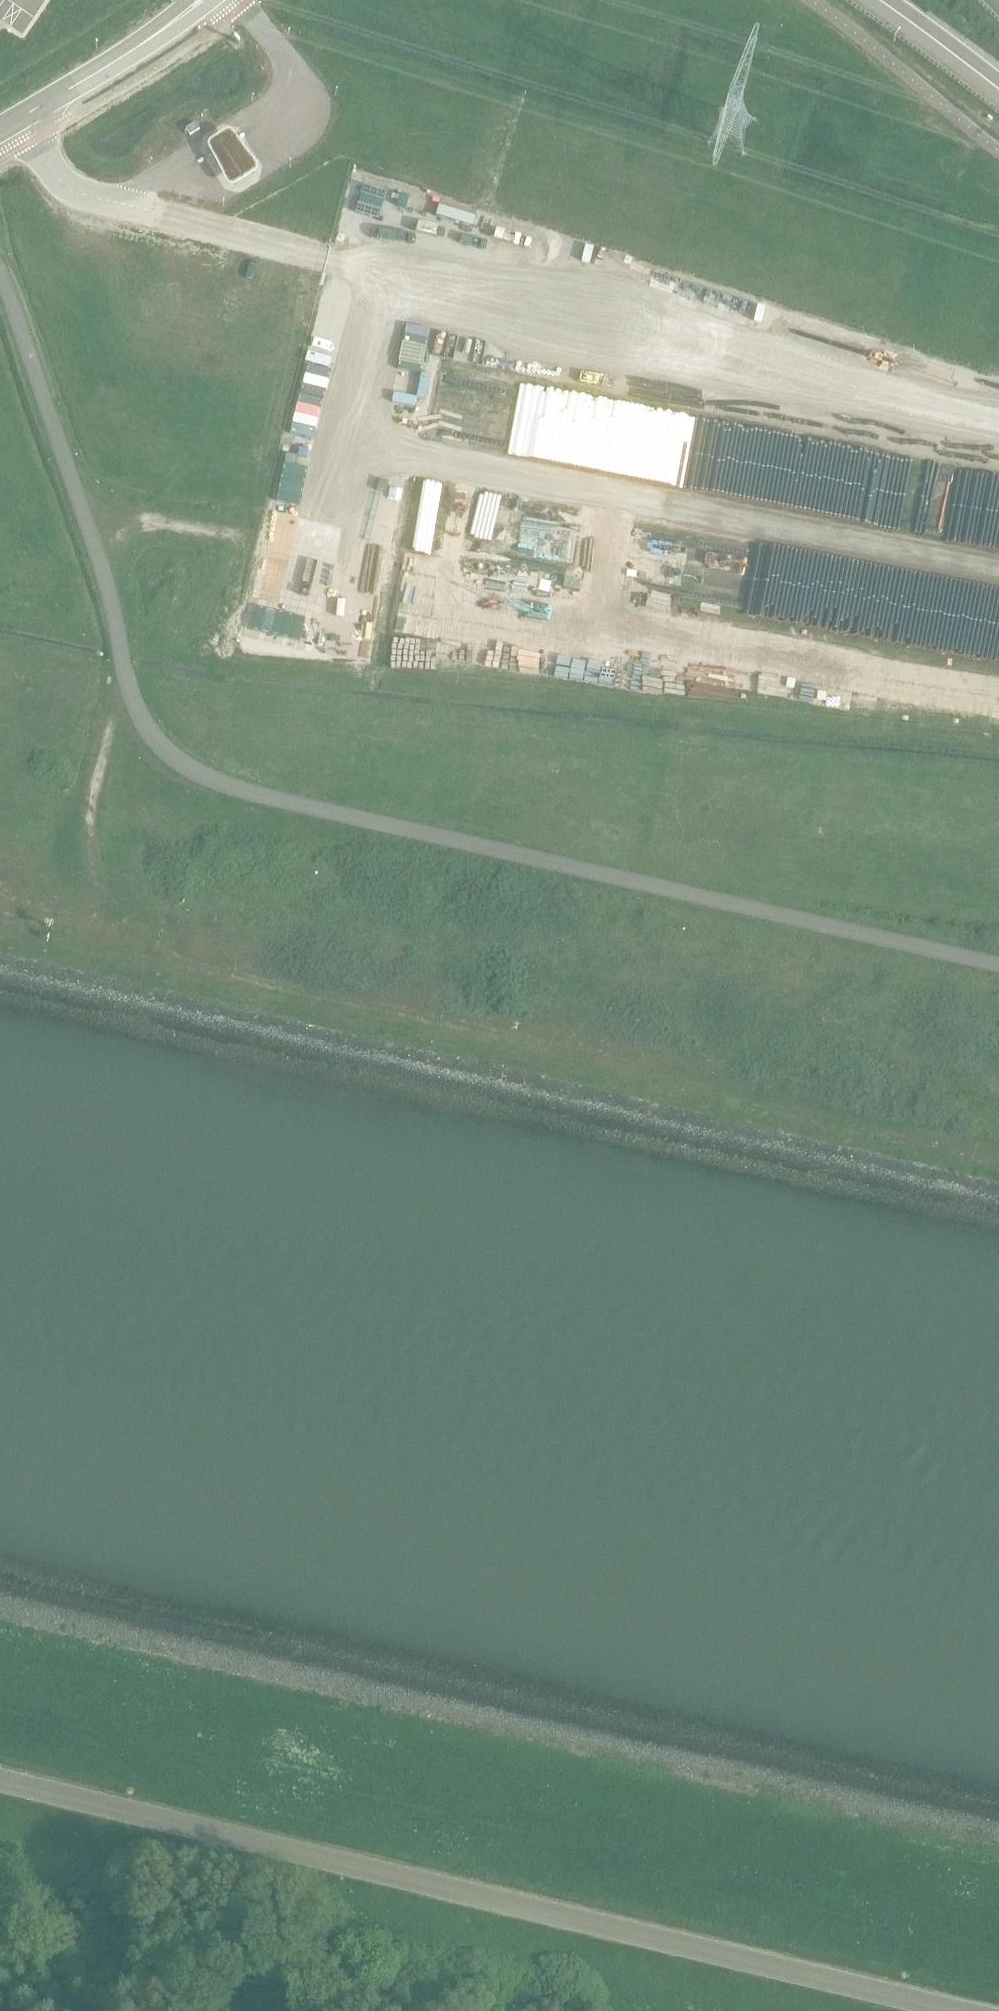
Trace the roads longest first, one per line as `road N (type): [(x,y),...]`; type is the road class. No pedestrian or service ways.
road 1 (unclassified): [(965,2010),(0,1777)]
road 2 (unclassified): [(200,0),(23,116)]
road 3 (unclassified): [(23,116),(53,173),(86,195),(167,217)]
road 4 (motorway): [(892,0),(998,77)]

